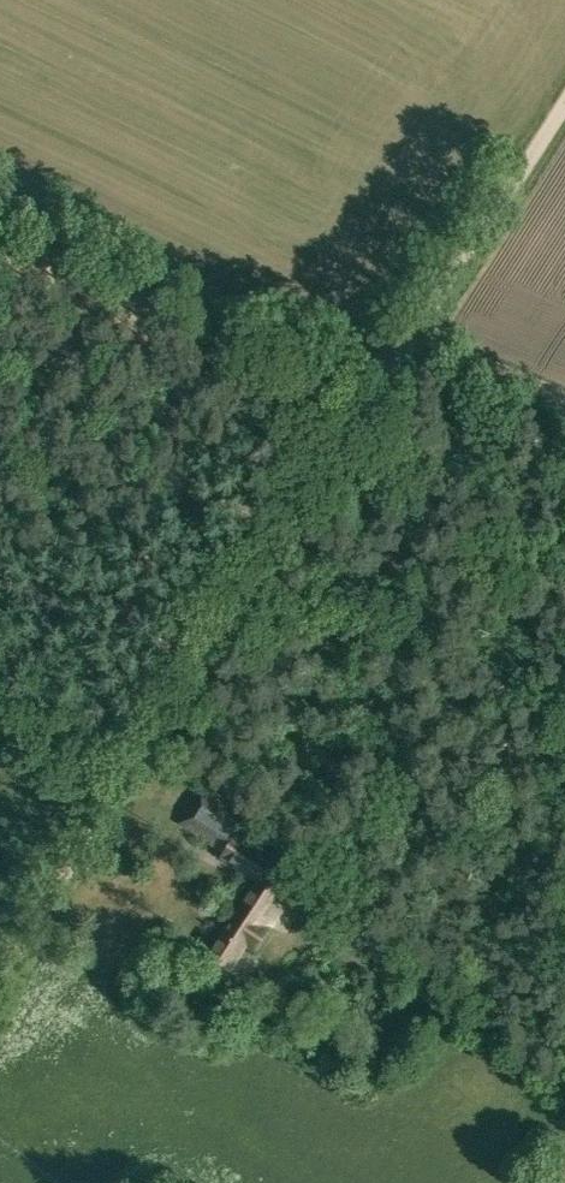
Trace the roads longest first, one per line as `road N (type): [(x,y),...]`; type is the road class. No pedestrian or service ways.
road 1 (track): [(0,974),(413,334)]
road 2 (track): [(413,334),(564,102)]
road 3 (track): [(564,396),(413,334)]

